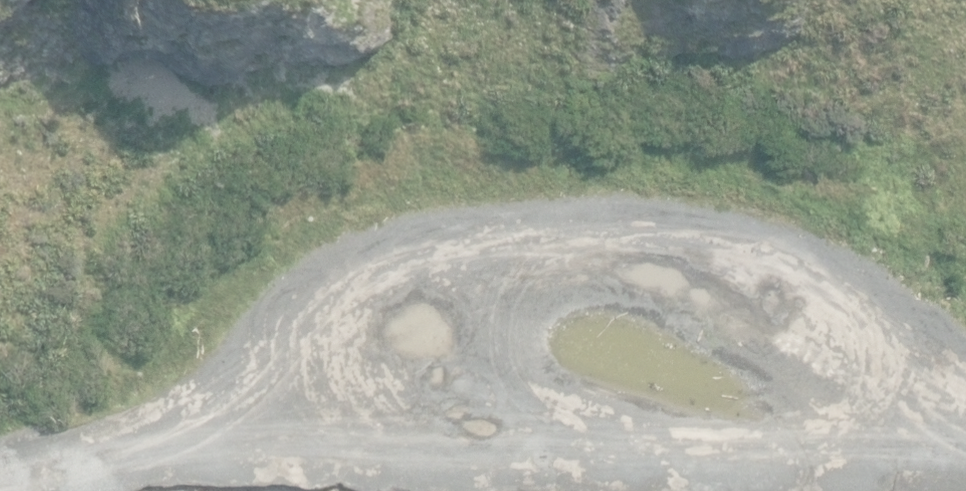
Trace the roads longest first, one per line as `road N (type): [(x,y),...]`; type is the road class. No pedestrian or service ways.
road 1 (track): [(965,458),(578,431),(266,438),(23,490)]
road 2 (track): [(266,438),(338,342),(446,263),(584,242),(753,264),(939,456)]

